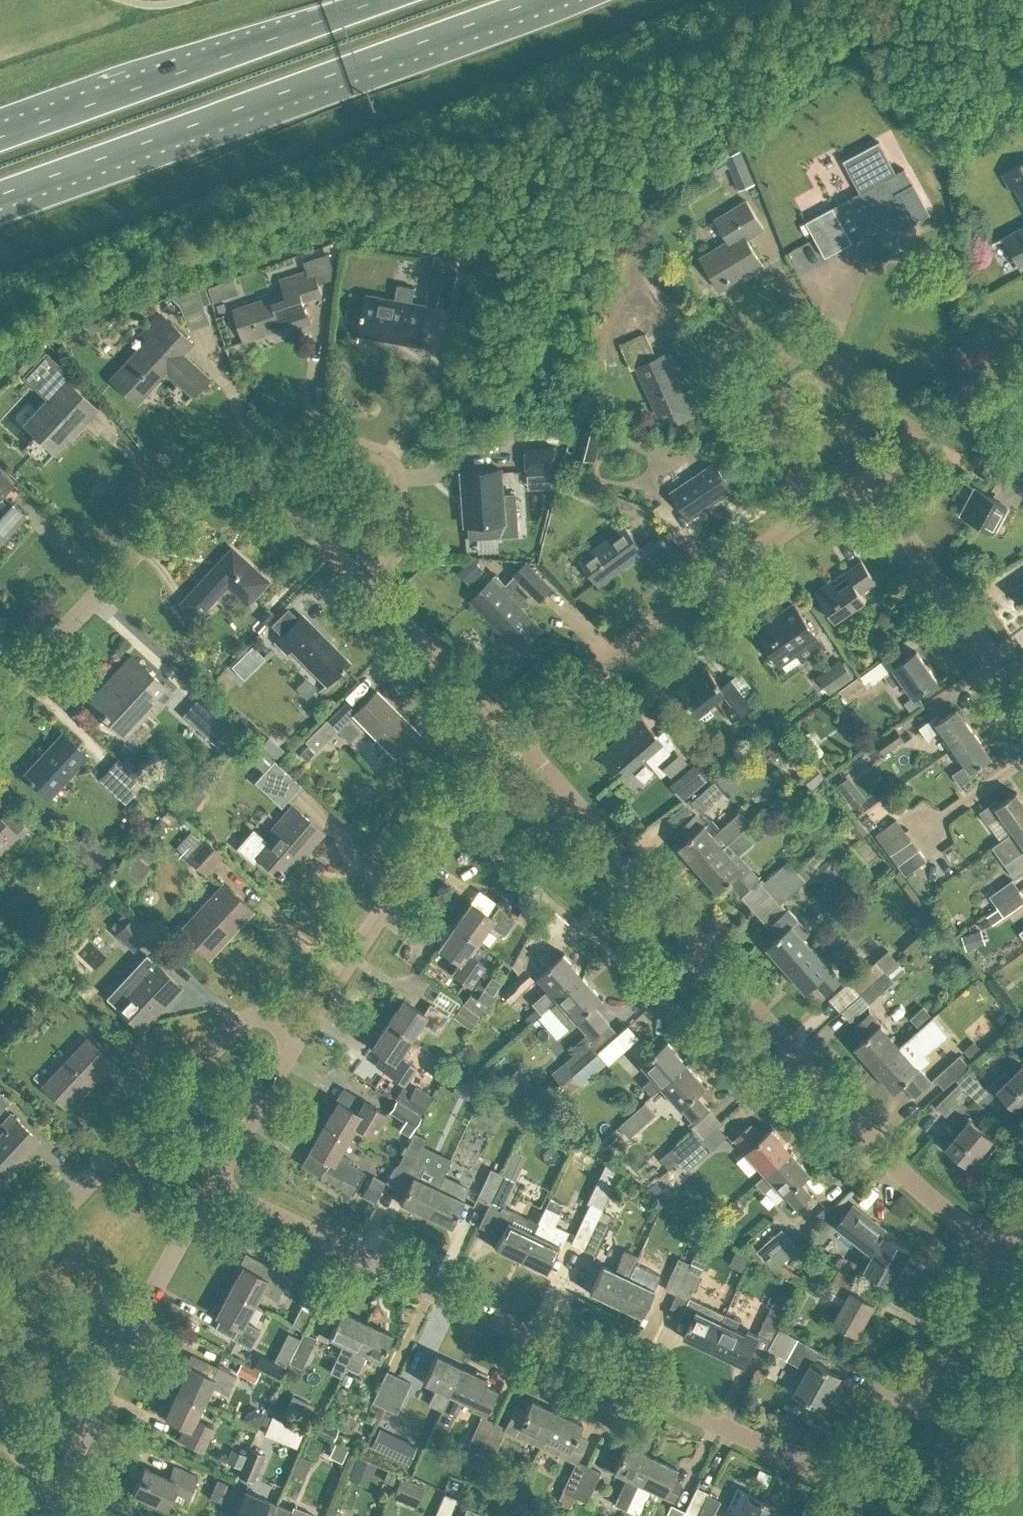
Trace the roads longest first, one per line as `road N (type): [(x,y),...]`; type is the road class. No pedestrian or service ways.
road 1 (residential): [(861,1490),(213,1186)]
road 2 (residential): [(997,1248),(891,1162),(516,742)]
road 3 (trunk): [(0,193),(533,0)]
road 4 (residential): [(0,1278),(241,1021),(263,1015),(299,1035)]
road 5 (trunk): [(378,0),(0,136)]
road 6 (residential): [(0,698),(196,489),(223,476),(249,479),(282,497)]
road 7 (residential): [(516,742),(596,669),(806,514)]
road 8 (residential): [(52,1515),(107,1381),(213,1186)]
road 9 (residential): [(299,1035),(429,843),(516,742)]
road 10 (residential): [(806,514),(761,402),(766,378),(785,361),(819,353),(915,445)]
road 11 (residential): [(861,1490),(997,1248)]
road 12 (residential): [(1022,701),(865,479)]
road 13 (residential): [(282,497),(343,445),(386,455),(401,485),(398,548),(368,585)]
road 14 (residential): [(368,585),(516,742)]
road 15 (residential): [(213,1186),(299,1035)]
road 16 (residential): [(915,445),(1022,382)]
road 17 (residential): [(282,497),(368,585)]

